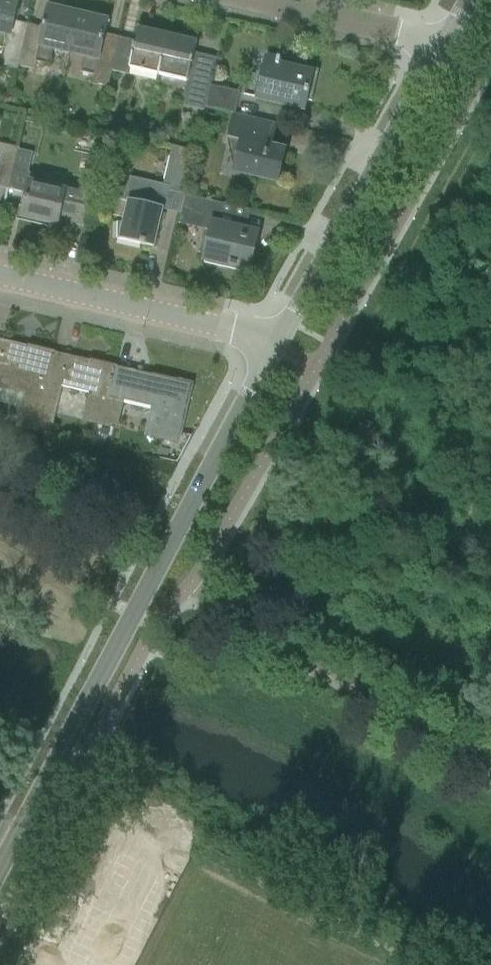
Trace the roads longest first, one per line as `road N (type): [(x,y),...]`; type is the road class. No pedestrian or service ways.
road 1 (tertiary): [(0,870),(276,342)]
road 2 (tertiary): [(276,342),(443,43)]
road 3 (residential): [(0,277),(276,342)]
road 4 (residential): [(443,43),(258,0)]

